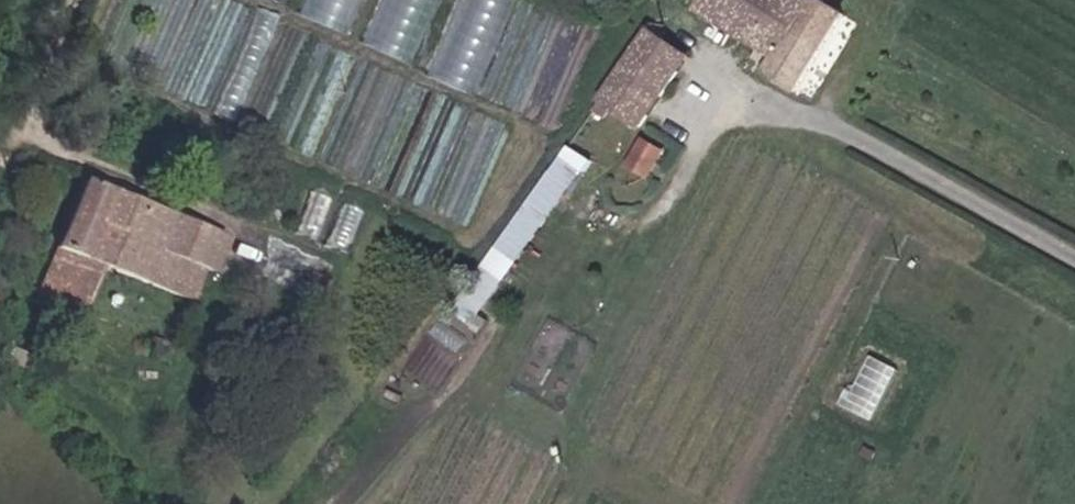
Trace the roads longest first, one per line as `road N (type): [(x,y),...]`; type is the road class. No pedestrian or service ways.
road 1 (track): [(842,126),(1074,253)]
road 2 (track): [(59,150),(35,102),(75,0)]

